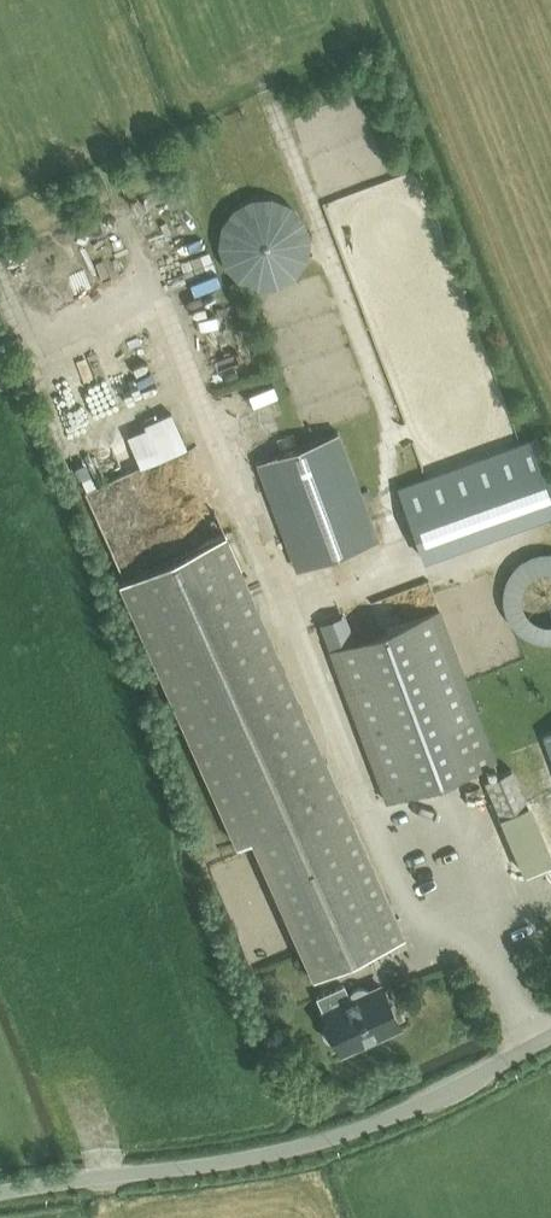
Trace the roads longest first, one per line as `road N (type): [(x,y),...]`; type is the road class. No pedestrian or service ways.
road 1 (unclassified): [(0,1193),(234,1162),(328,1140),(390,1119),(550,1037)]

